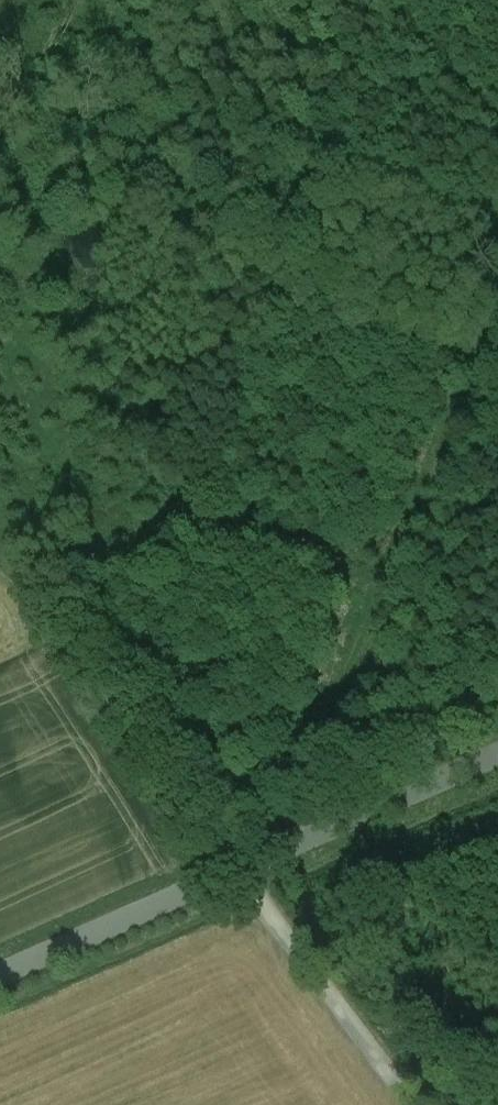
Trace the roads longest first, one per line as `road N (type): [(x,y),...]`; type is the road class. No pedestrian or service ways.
road 1 (track): [(295,847),(296,814),(497,302)]
road 2 (unclassified): [(242,871),(415,1104)]
road 3 (unclassified): [(497,758),(242,871)]
road 4 (unclassified): [(242,871),(0,978)]
road 5 (track): [(497,142),(386,0)]

